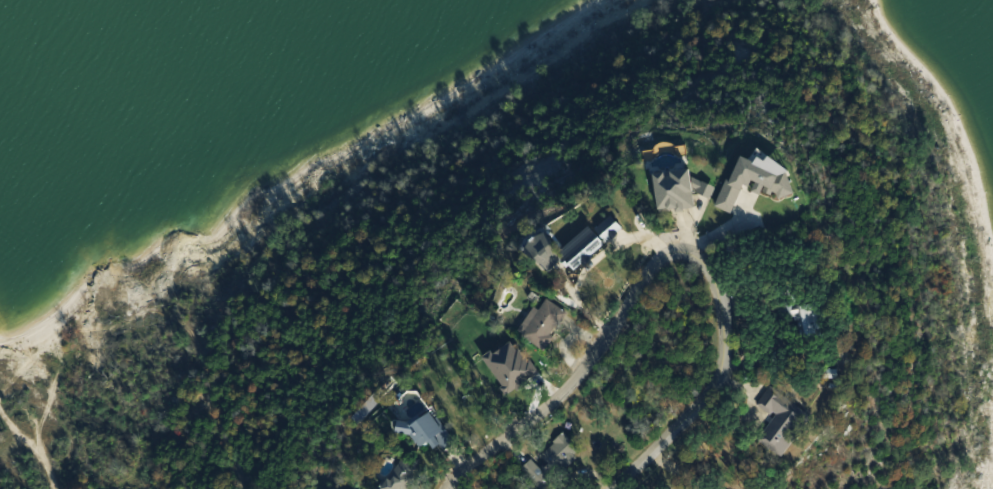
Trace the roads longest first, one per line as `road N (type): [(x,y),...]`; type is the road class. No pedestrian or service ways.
road 1 (residential): [(452,488),(524,431),(604,342),(654,268),(669,258),(701,265),(718,292),(725,329),(709,400),(616,488)]

